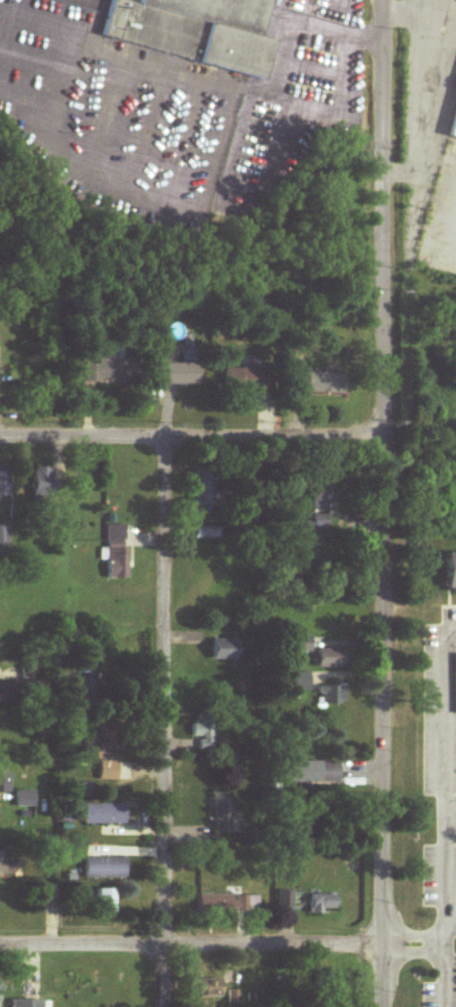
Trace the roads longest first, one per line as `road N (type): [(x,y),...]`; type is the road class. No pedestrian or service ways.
road 1 (residential): [(385,0),(384,1006)]
road 2 (residential): [(165,440),(164,1006)]
road 3 (residential): [(386,442),(0,439)]
road 4 (residential): [(384,946),(0,948)]
road 5 (residential): [(455,633),(447,642),(447,820)]
road 6 (residential): [(447,820),(447,1006)]

